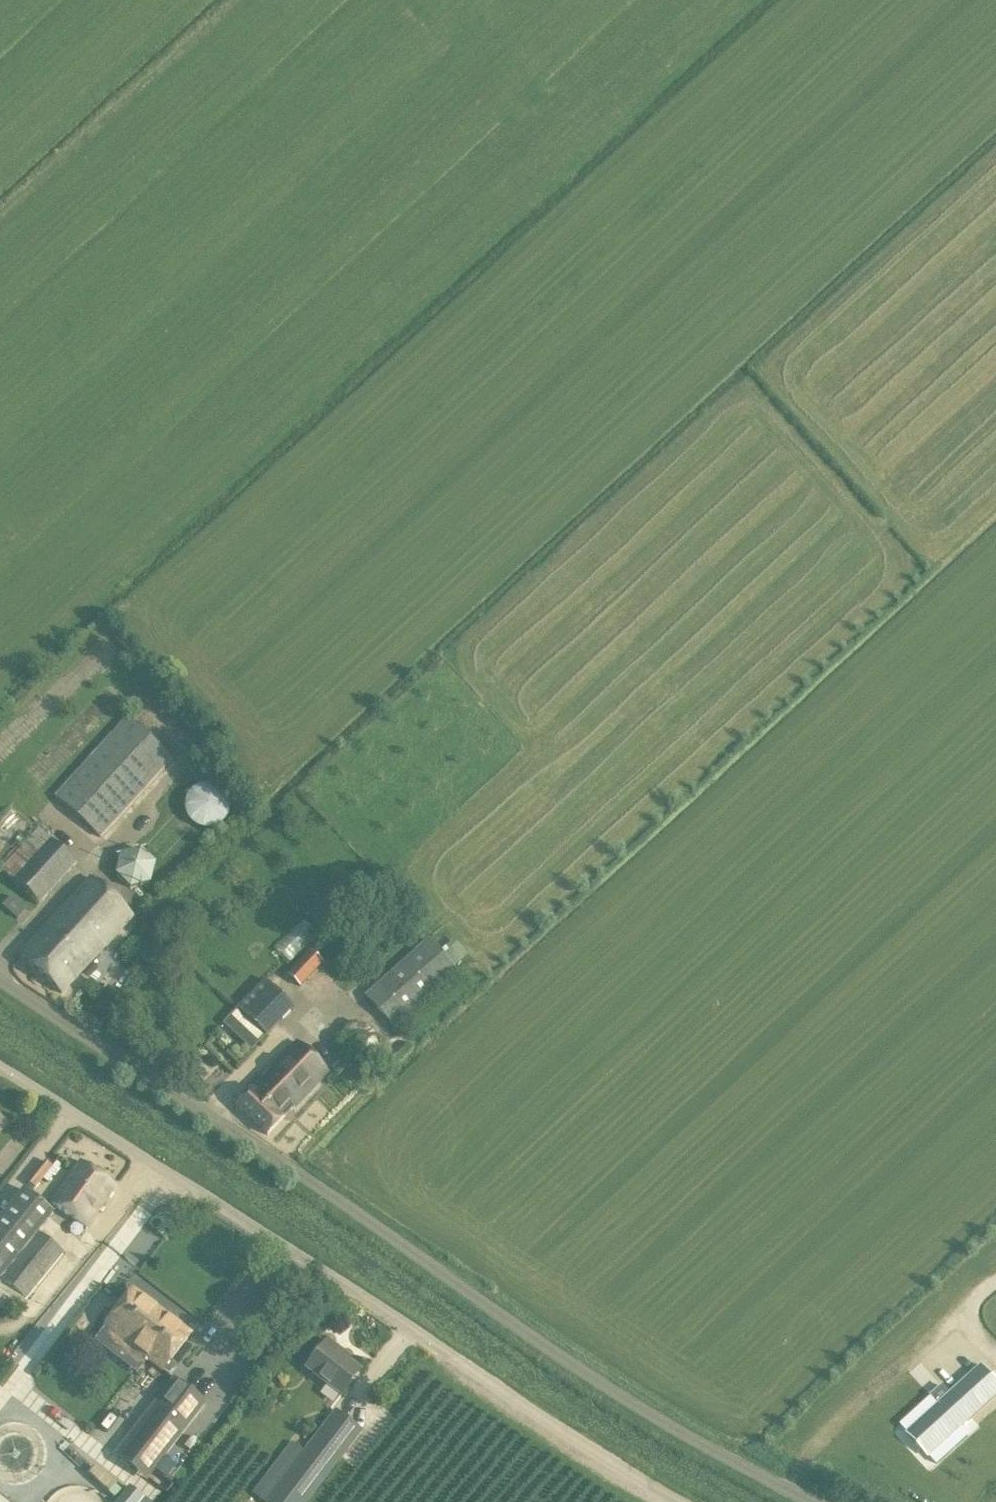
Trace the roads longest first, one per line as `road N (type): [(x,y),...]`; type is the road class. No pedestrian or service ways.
road 1 (unclassified): [(816,1501),(585,1372),(296,1169),(0,977)]
road 2 (unclassified): [(679,1501),(0,1063)]

